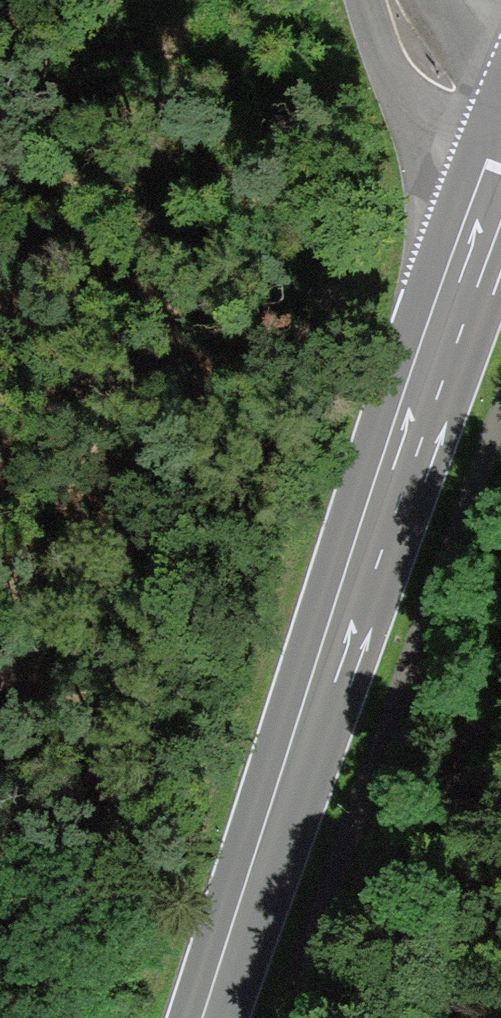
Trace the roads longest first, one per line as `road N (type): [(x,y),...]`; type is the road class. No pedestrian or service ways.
road 1 (primary): [(500,161),(208,1017)]
road 2 (track): [(500,426),(288,1017)]
road 3 (track): [(466,1017),(457,1004),(446,870),(476,728),(500,657)]
road 4 (tertiary): [(500,114),(449,87),(405,34),(392,0)]

